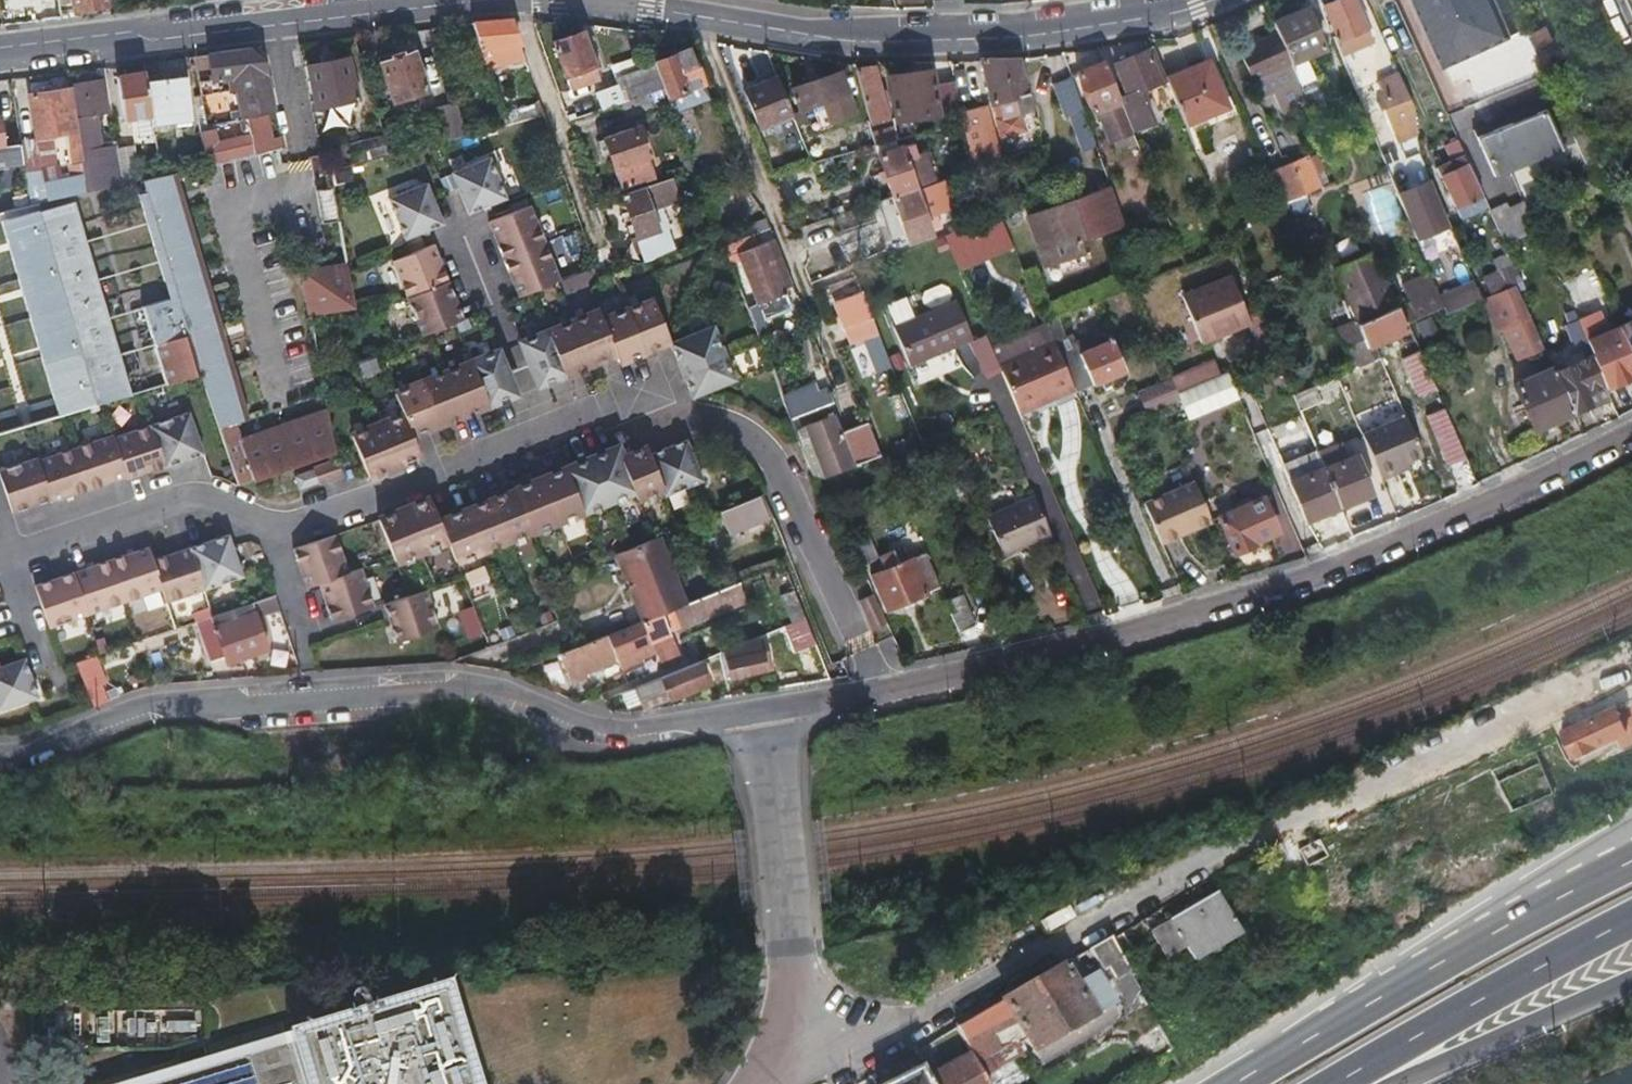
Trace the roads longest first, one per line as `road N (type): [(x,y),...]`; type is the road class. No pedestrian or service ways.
road 1 (residential): [(1631,433),(1336,566),(1151,623),(779,710)]
road 2 (residential): [(779,710),(605,726),(479,686),(248,706),(195,701),(132,709),(0,754)]
road 3 (residential): [(1200,0),(1041,32),(873,38),(608,0)]
road 4 (unclassified): [(825,1052),(878,1041),(1273,833)]
road 5 (residential): [(480,0),(0,55)]
road 6 (primary): [(1607,873),(1232,1083)]
road 7 (unclassified): [(825,1052),(810,1015),(779,710)]
road 8 (primary): [(1339,1083),(1631,923)]
road 9 (primary): [(1399,1083),(1631,977)]

